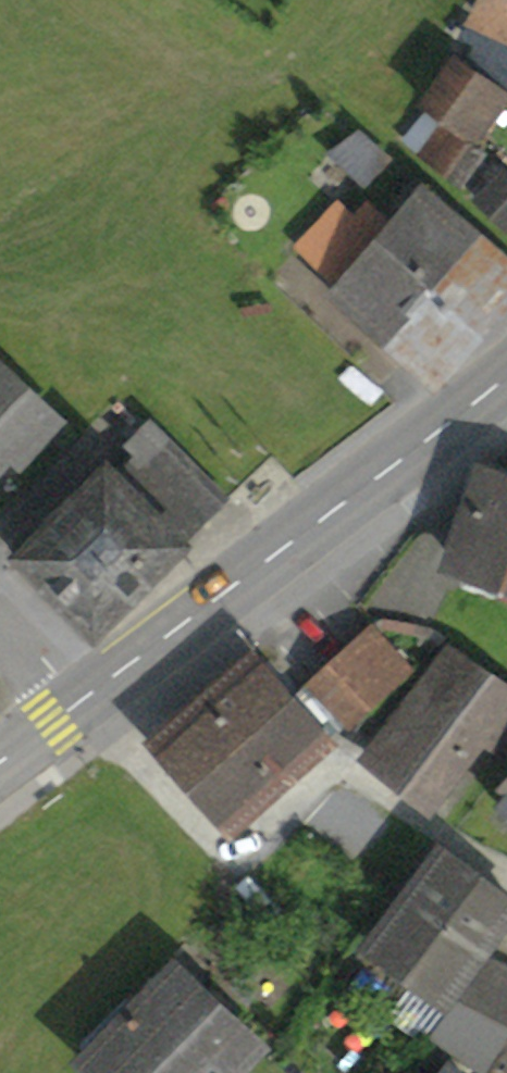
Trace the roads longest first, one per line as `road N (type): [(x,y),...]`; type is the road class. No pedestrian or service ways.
road 1 (residential): [(88,698),(238,863),(335,765),(506,873)]
road 2 (primary): [(506,375),(458,424),(88,698)]
road 3 (residential): [(0,589),(88,698)]

